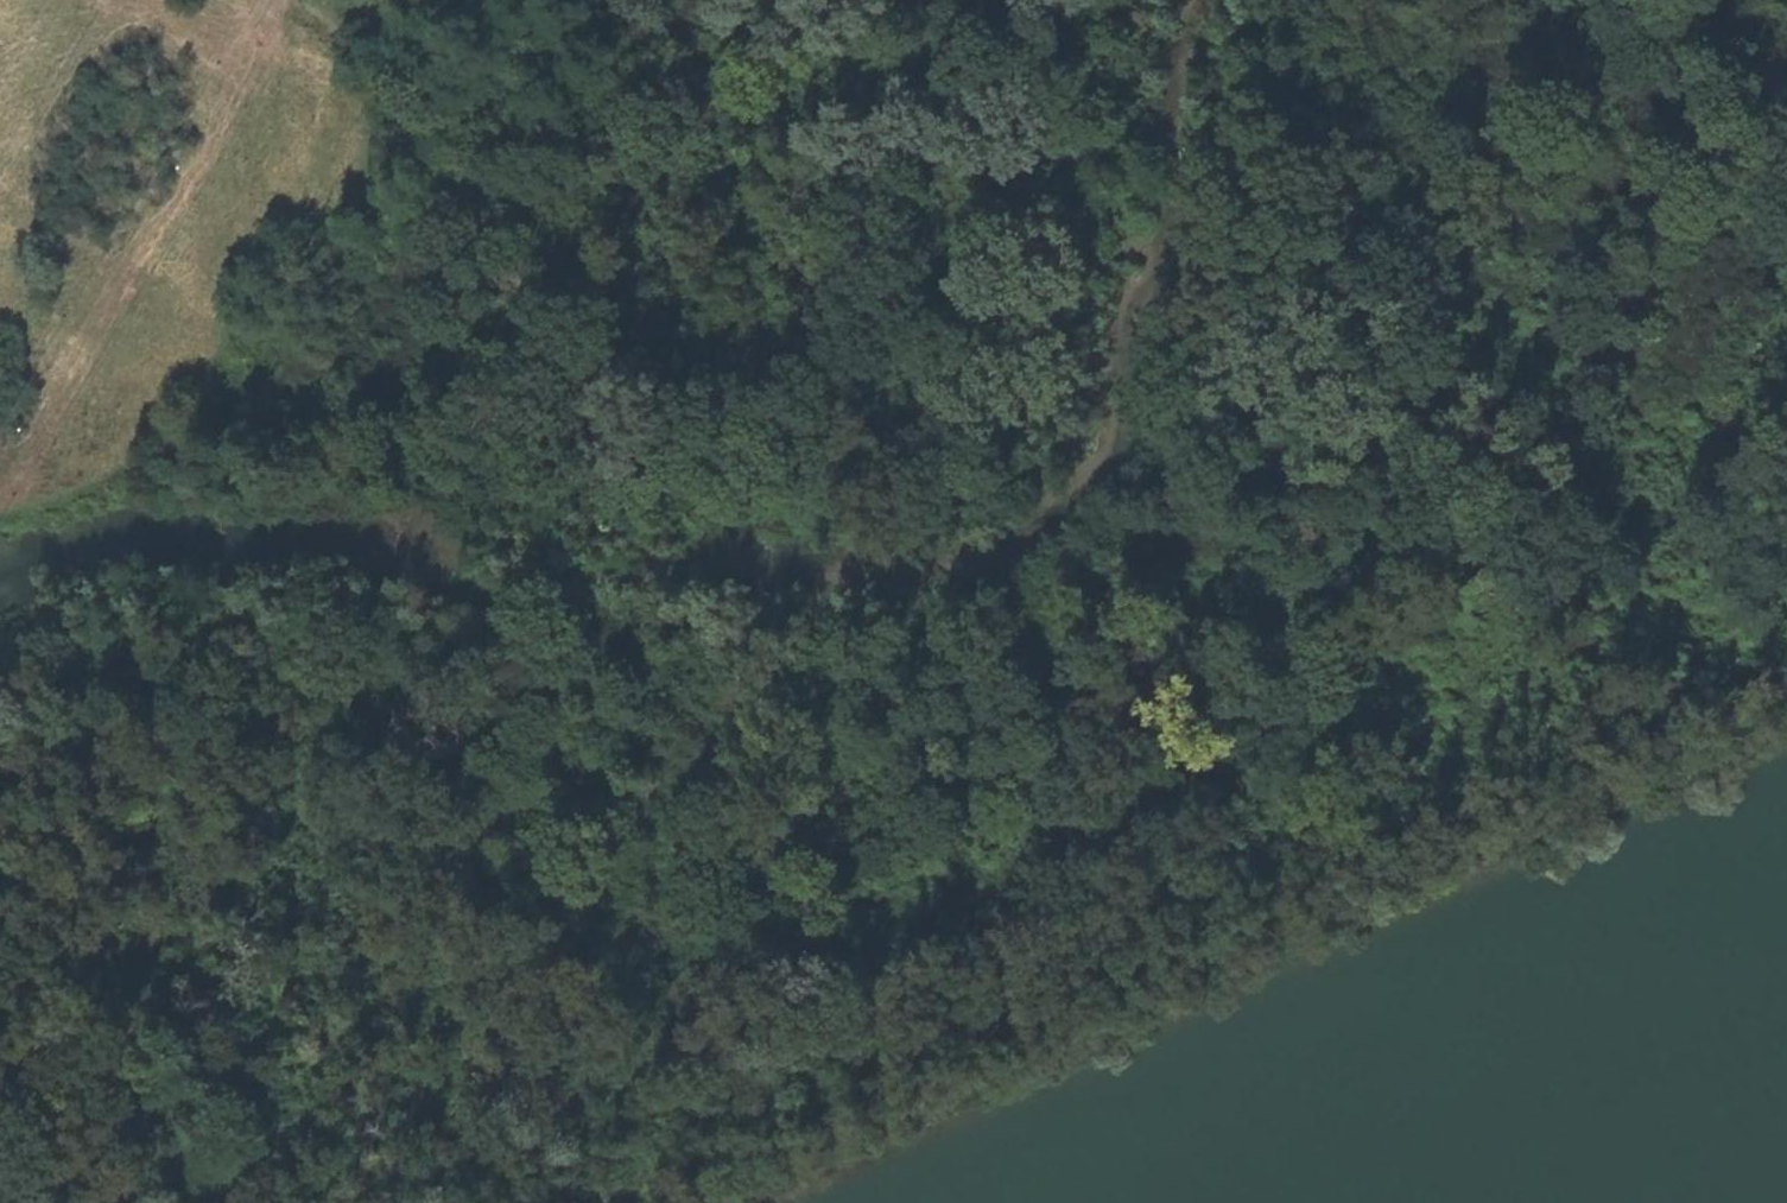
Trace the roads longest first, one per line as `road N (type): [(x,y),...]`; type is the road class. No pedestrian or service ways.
road 1 (track): [(1786,678),(730,1135),(593,1202)]

